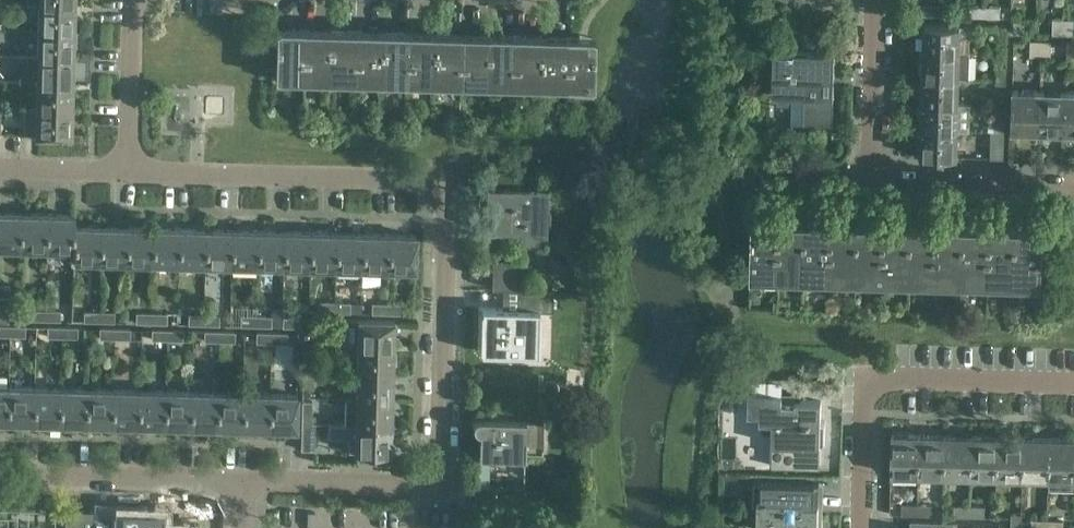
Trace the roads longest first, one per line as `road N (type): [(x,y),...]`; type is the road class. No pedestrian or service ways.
road 1 (unclassified): [(242,483),(445,490),(453,180),(131,173)]
road 2 (residential): [(859,527),(863,417),(867,394),(885,378),(1073,384)]
road 3 (unclassified): [(242,483),(0,475)]
road 4 (residential): [(1073,187),(871,182)]
road 5 (residential): [(871,182),(877,0)]
road 6 (residential): [(131,173),(135,0)]
road 7 (unclassified): [(131,173),(0,170)]

